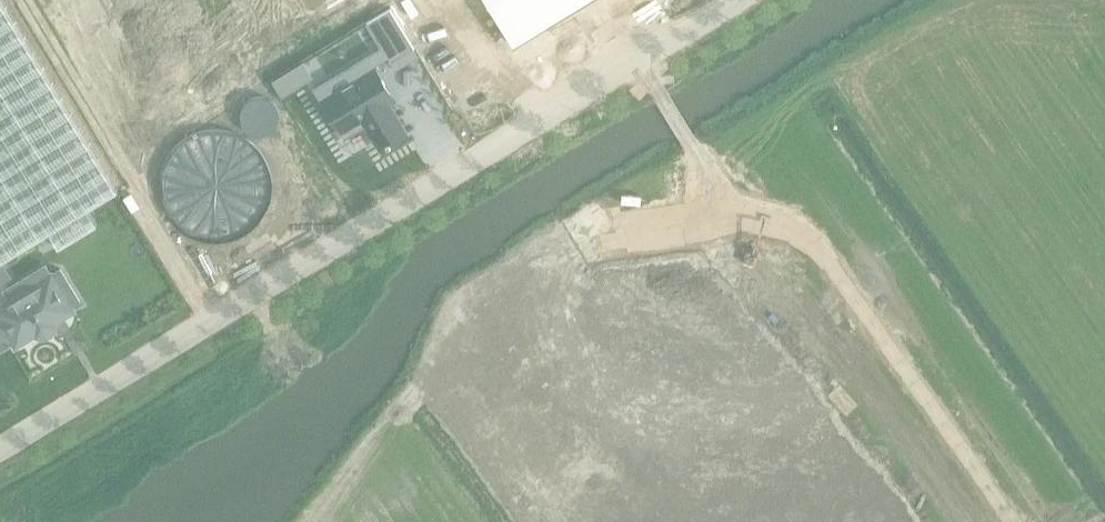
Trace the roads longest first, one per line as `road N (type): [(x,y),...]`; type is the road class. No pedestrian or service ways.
road 1 (unclassified): [(728,0),(0,443)]

